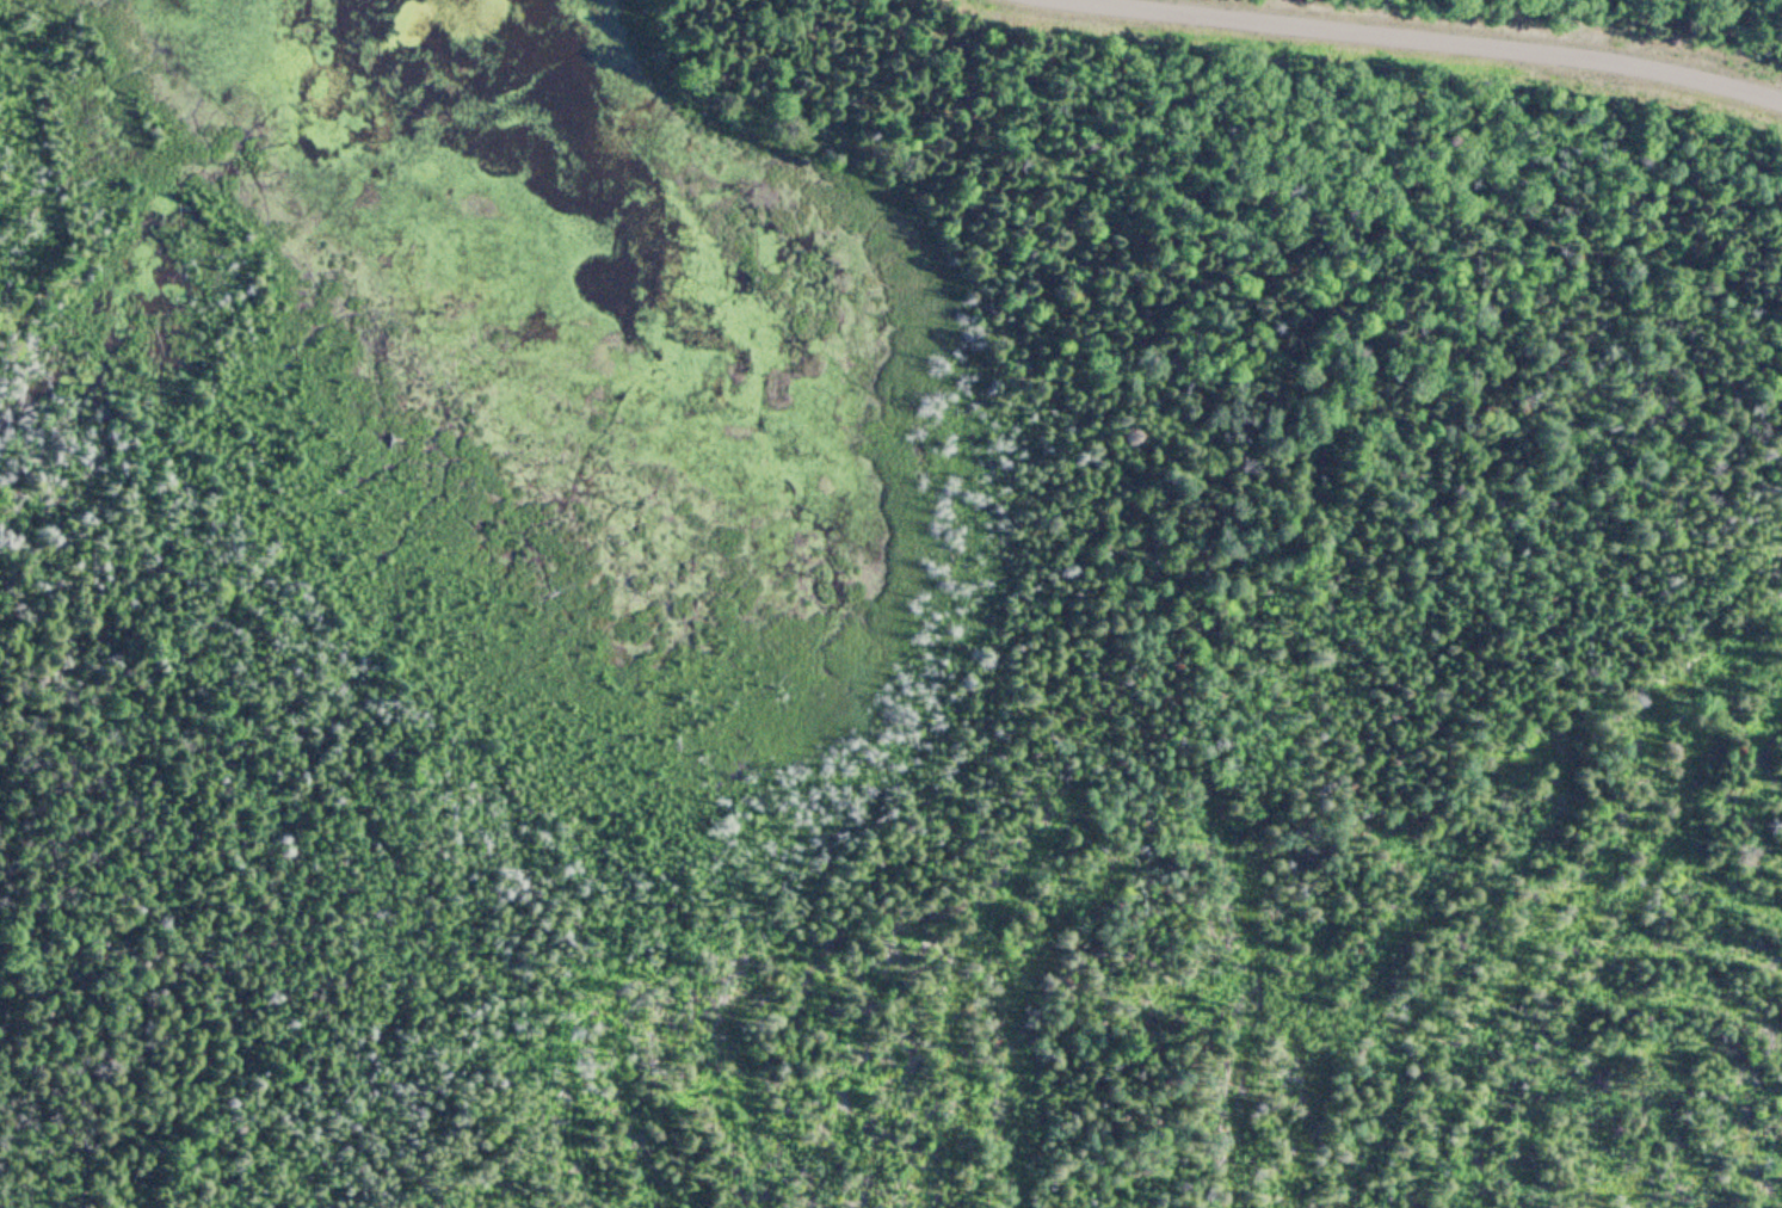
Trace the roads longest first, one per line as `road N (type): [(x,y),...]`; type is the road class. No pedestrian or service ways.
road 1 (residential): [(1781,102),(1521,50),(1072,0)]

